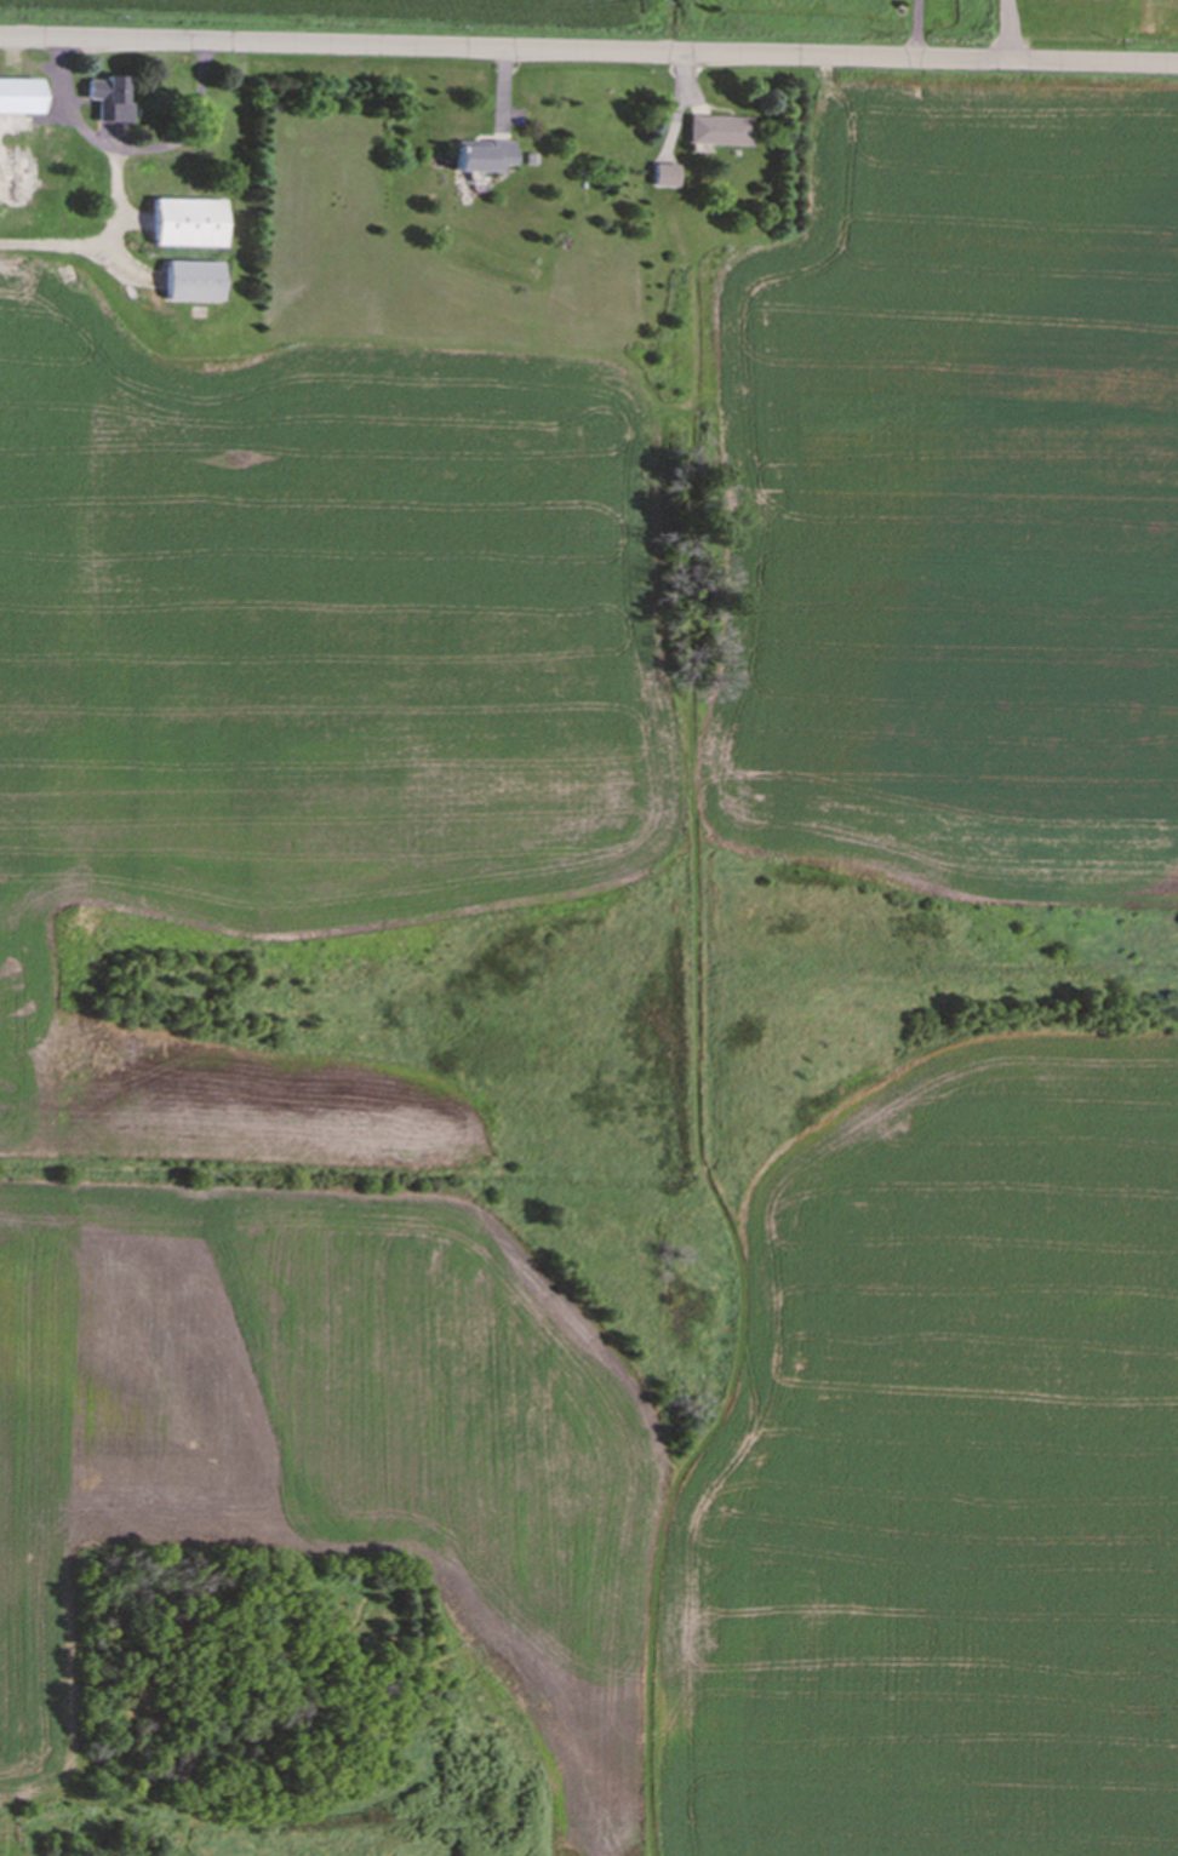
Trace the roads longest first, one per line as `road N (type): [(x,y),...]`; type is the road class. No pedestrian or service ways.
road 1 (residential): [(0,39),(1177,65)]

